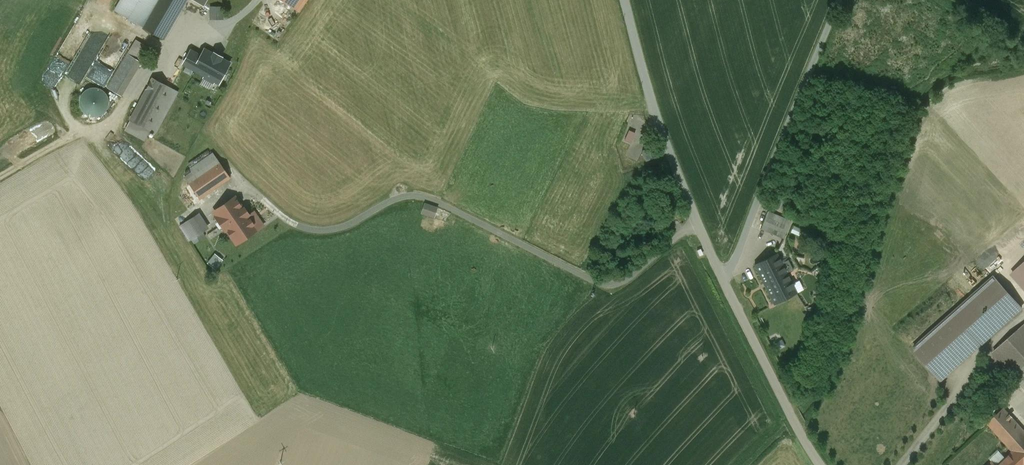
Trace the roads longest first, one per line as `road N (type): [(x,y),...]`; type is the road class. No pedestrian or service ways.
road 1 (unclassified): [(723,278),(840,0)]
road 2 (unclassified): [(625,0),(655,114),(723,278)]
road 3 (unclassified): [(723,278),(821,464)]

